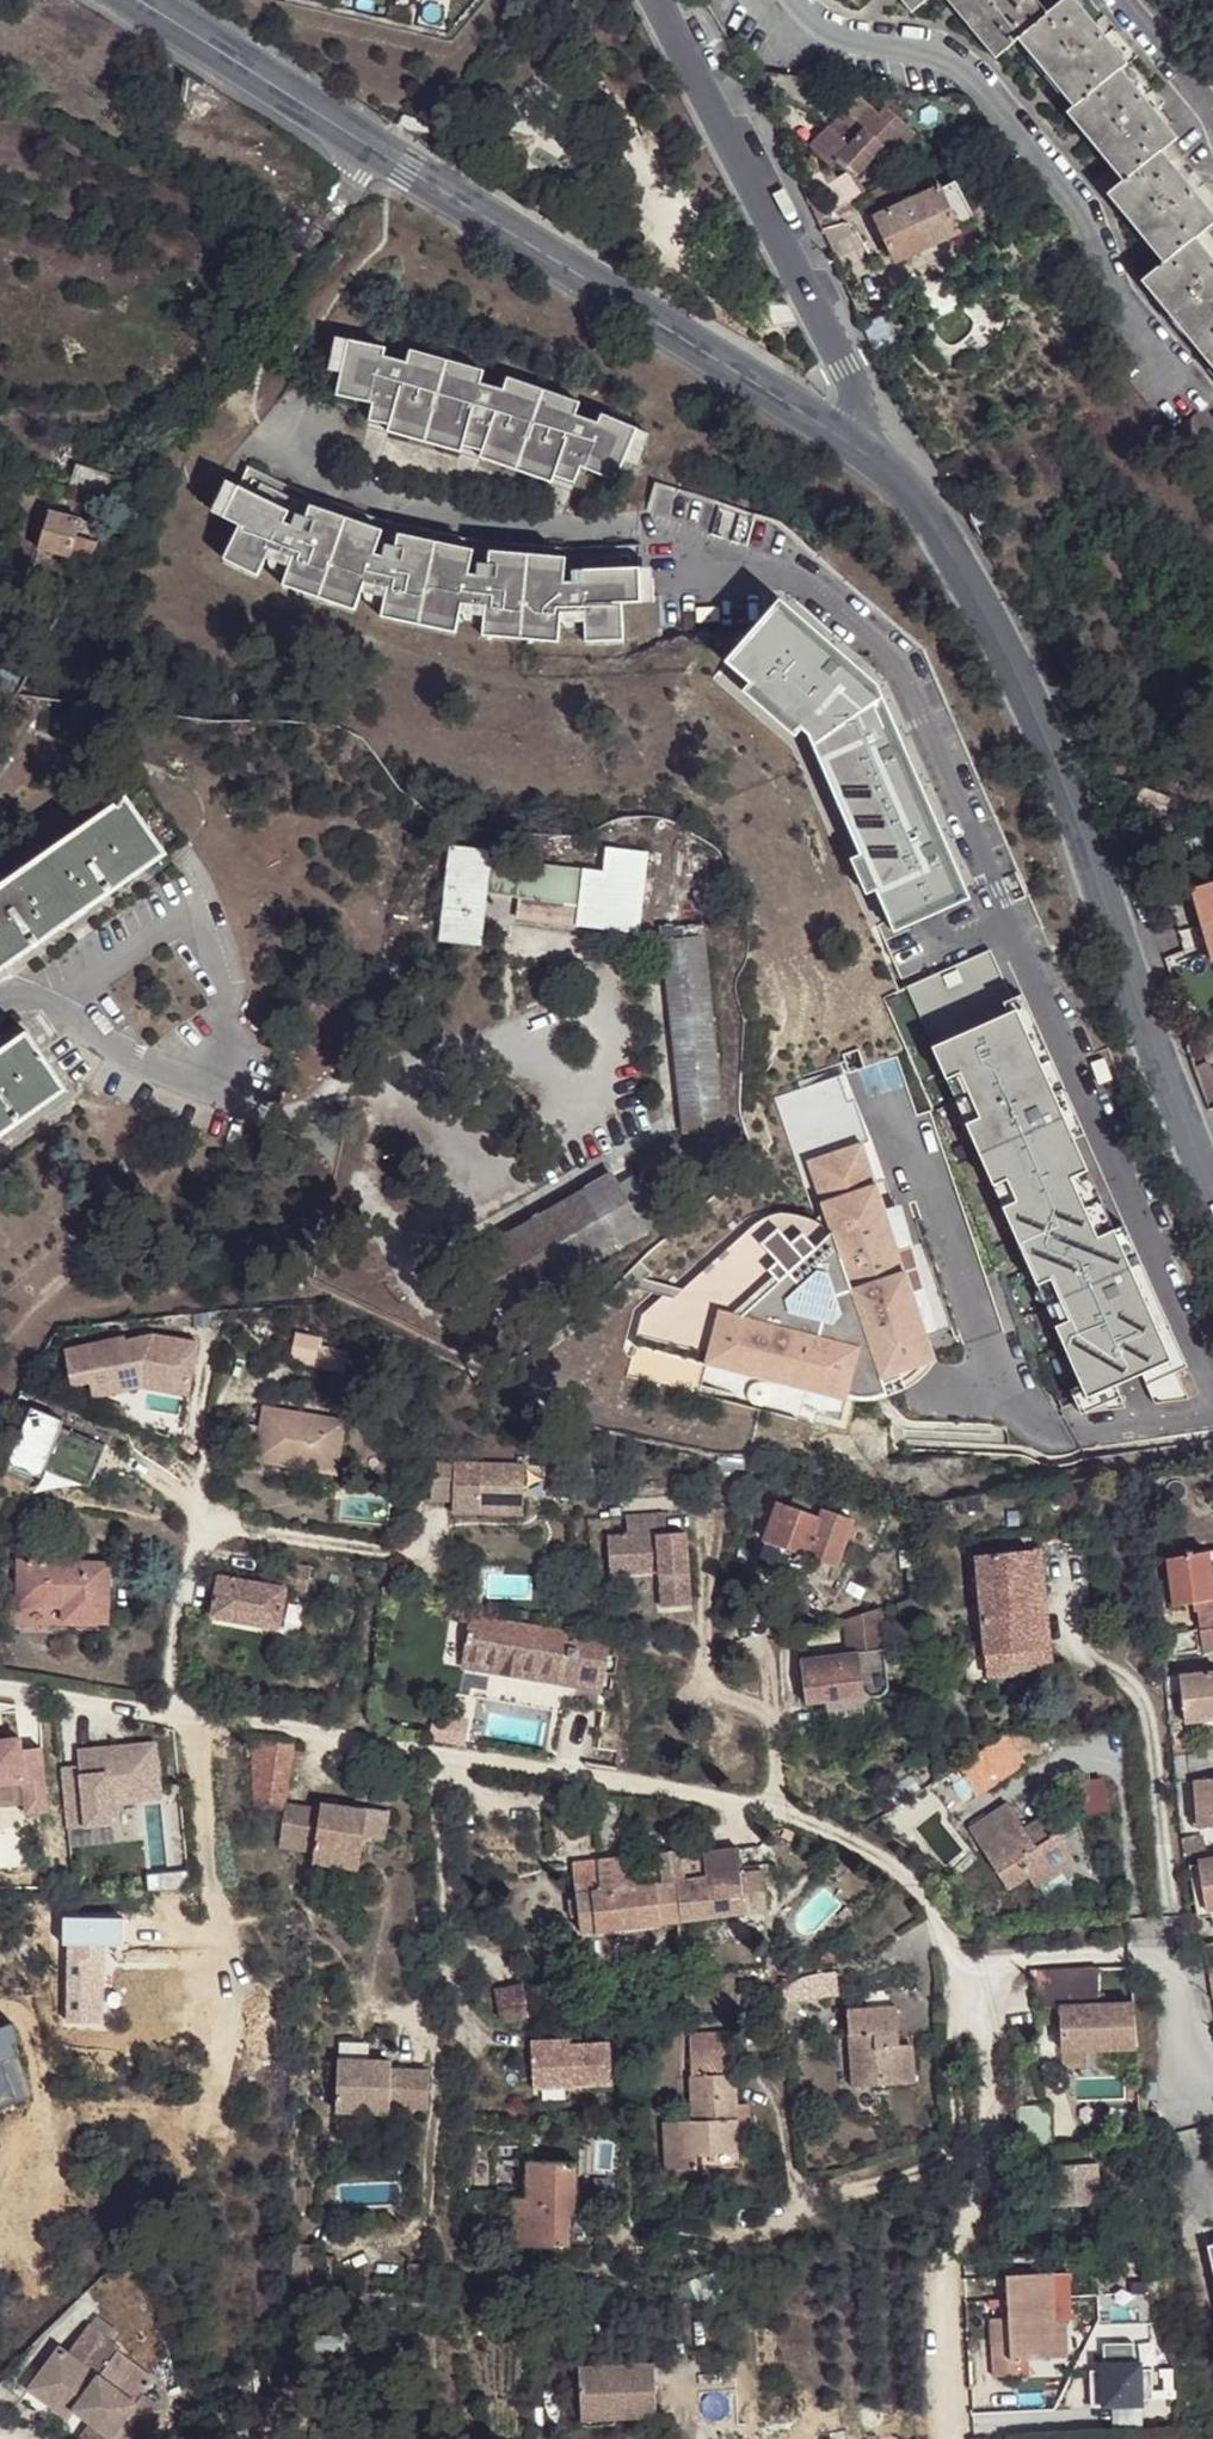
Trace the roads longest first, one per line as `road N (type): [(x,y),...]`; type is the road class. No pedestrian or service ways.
road 1 (residential): [(969,1966),(898,1873),(770,1809),(0,1687)]
road 2 (residential): [(854,442),(916,497),(1001,637),(1212,1185)]
road 3 (residential): [(151,0),(854,442)]
road 4 (residential): [(951,2438),(942,2249),(992,2183),(994,2154),(969,1966)]
road 5 (residential): [(660,0),(858,400),(854,442)]
road 6 (residential): [(969,1966),(1158,1958)]
road 7 (residential): [(1212,2080),(1195,2064),(1168,1967),(1158,1958)]

